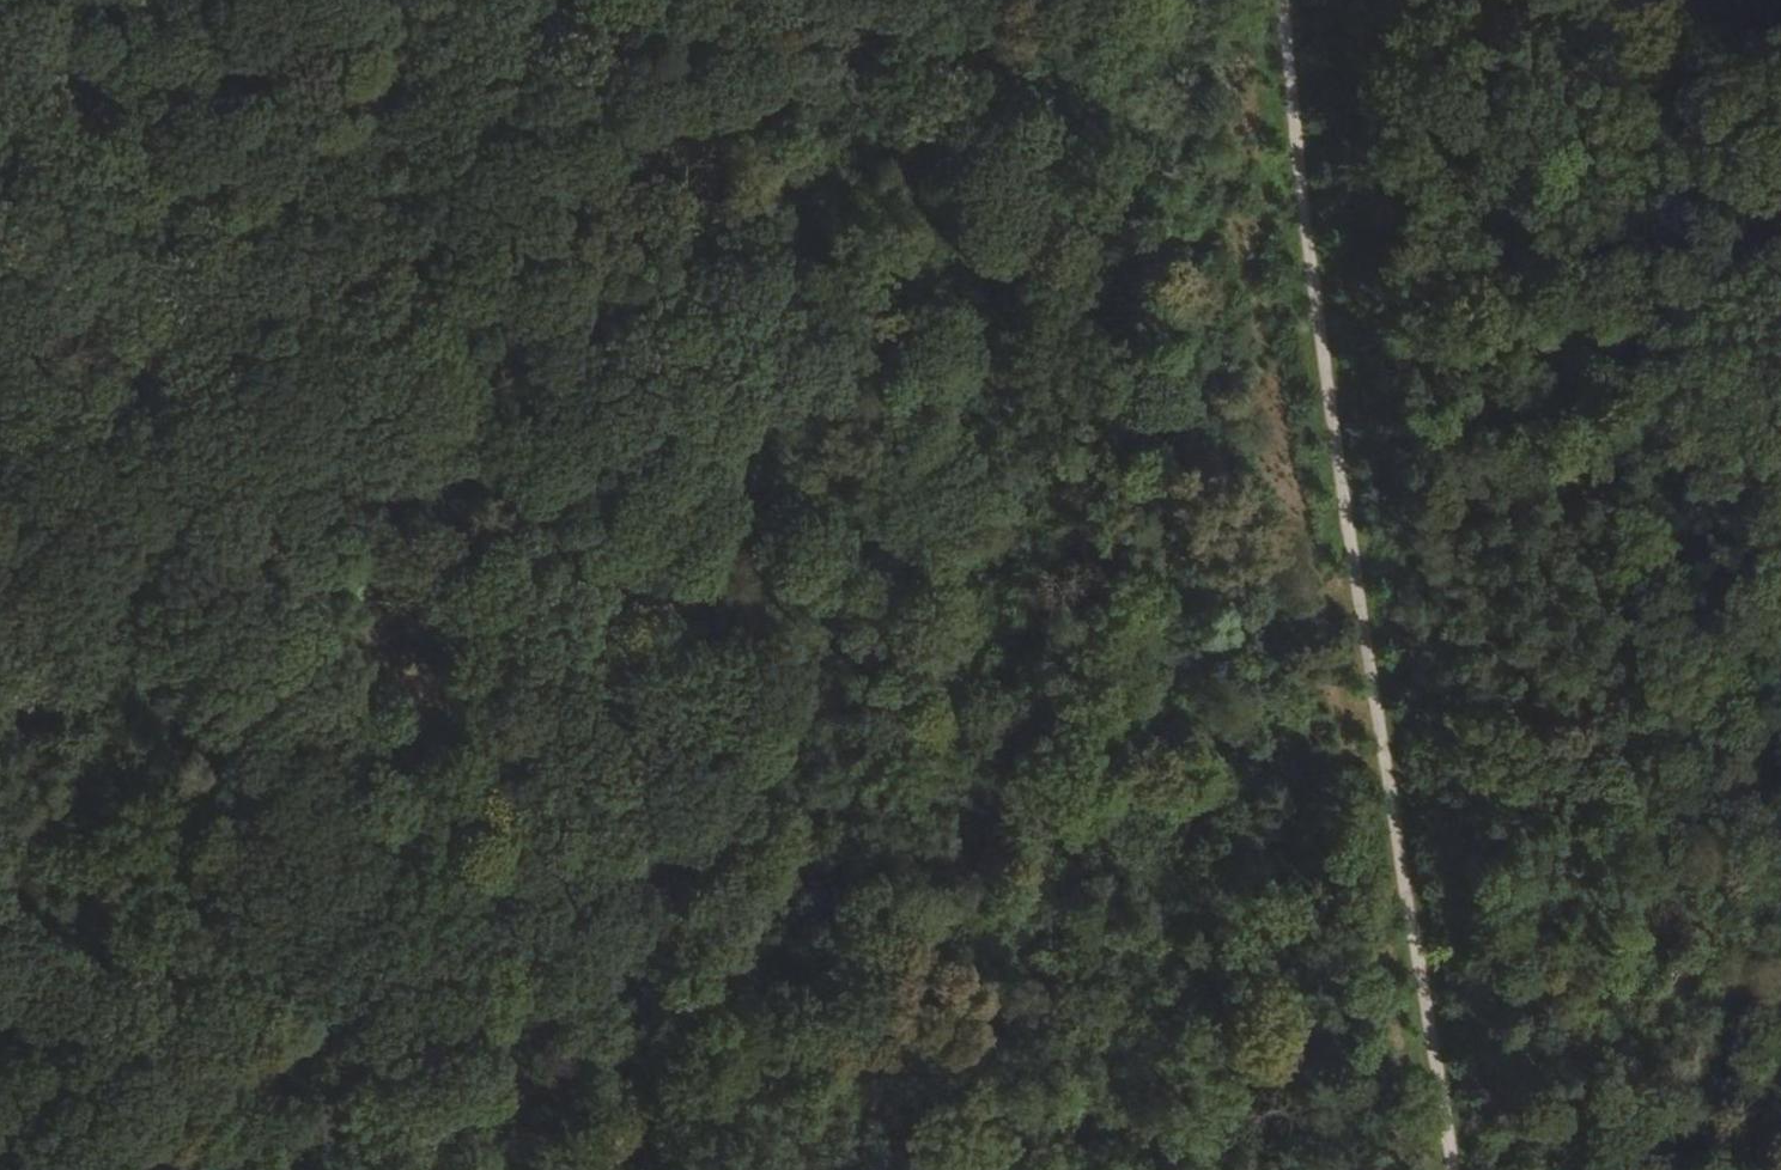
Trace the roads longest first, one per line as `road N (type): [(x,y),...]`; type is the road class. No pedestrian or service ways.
road 1 (track): [(1450,1169),(1295,179),(1282,0)]

